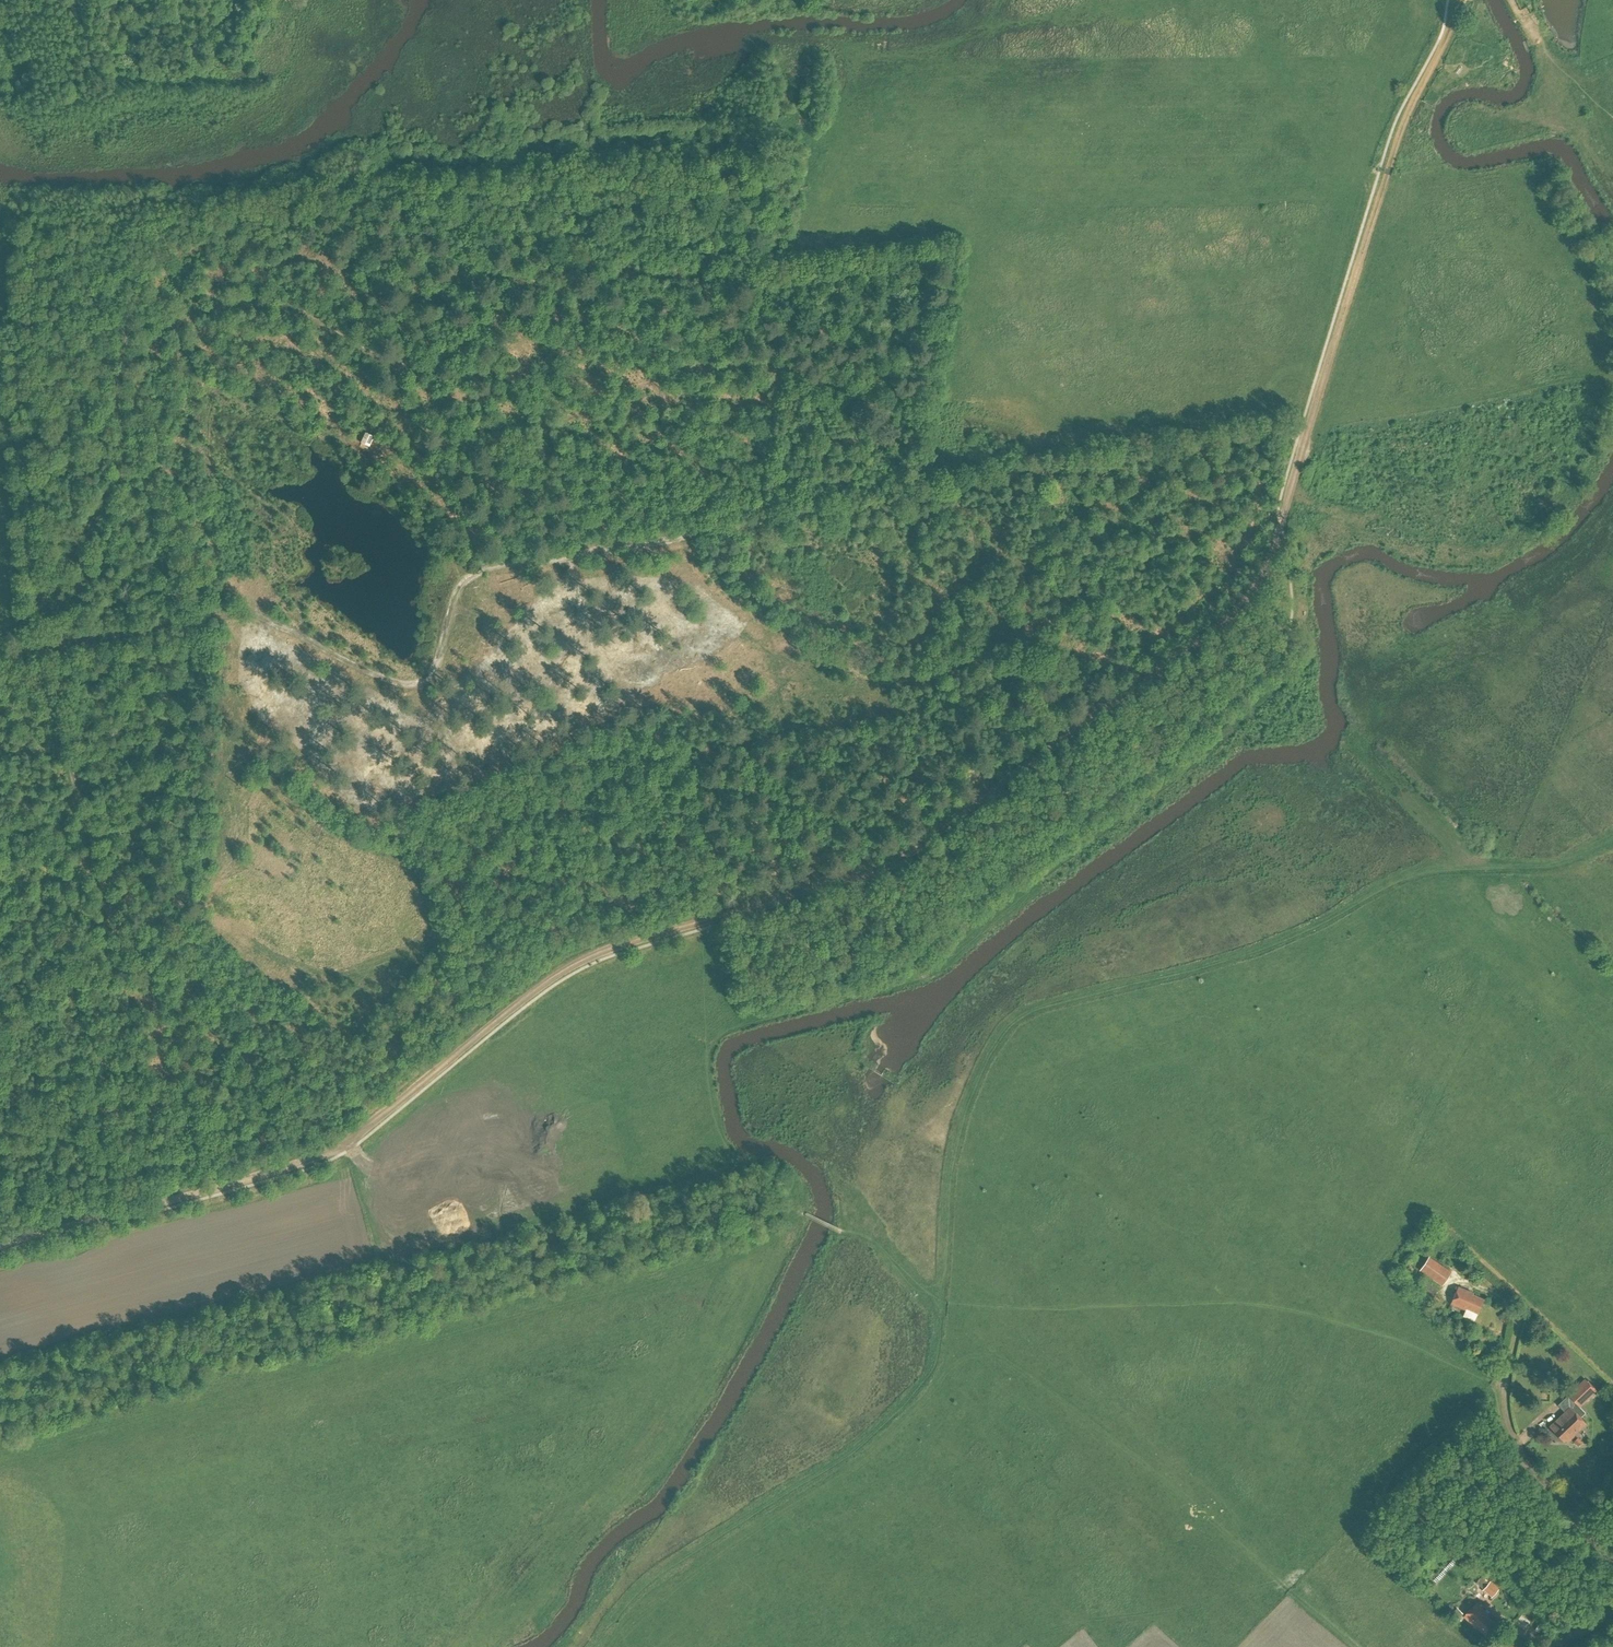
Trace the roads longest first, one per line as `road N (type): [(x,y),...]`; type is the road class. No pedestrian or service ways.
road 1 (track): [(1309,431),(1280,523),(1237,610),(905,857),(579,959),(329,1153),(122,1212)]
road 2 (track): [(929,492),(500,560),(462,584),(430,678),(398,682),(249,611),(45,649)]
road 3 (track): [(45,649),(41,663),(98,874),(120,936),(147,971),(165,1061),(161,1099),(122,1212)]
road 4 (track): [(1466,0),(1406,121),(1309,431)]
road 5 (track): [(1300,430),(929,492)]
road 6 (track): [(1506,1386),(1506,1413),(1527,1464),(1612,1560)]
road 7 (track): [(0,1244),(122,1212)]

